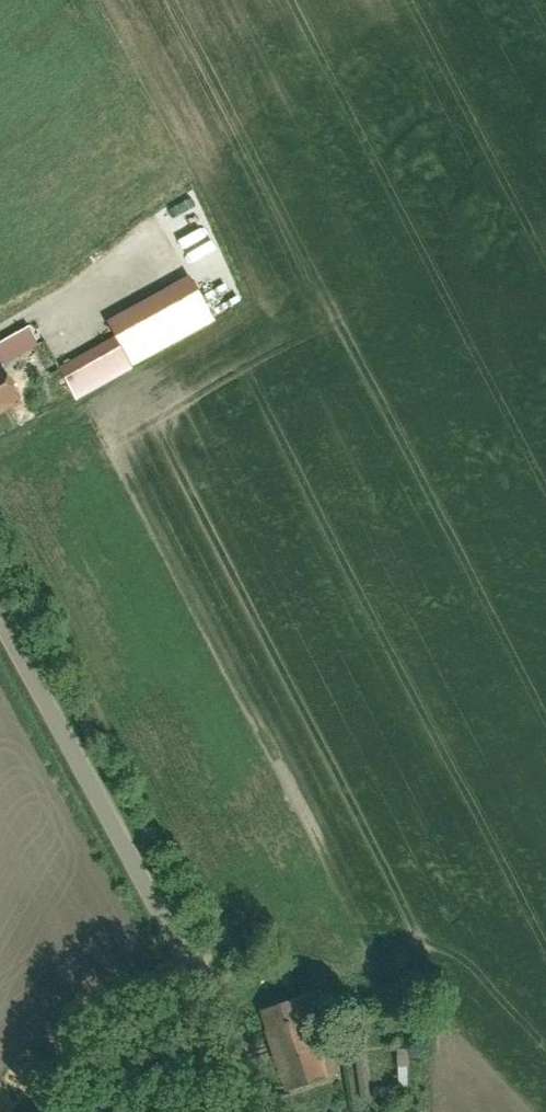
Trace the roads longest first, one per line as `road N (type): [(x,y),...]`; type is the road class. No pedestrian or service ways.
road 1 (unclassified): [(0,621),(258,1111)]

